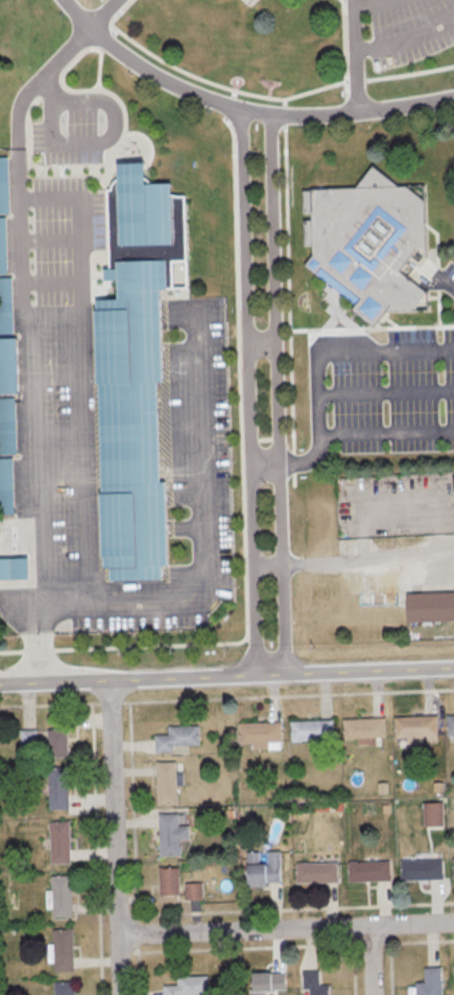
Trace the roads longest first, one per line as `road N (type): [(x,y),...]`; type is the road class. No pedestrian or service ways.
road 1 (residential): [(245,108),(263,672)]
road 2 (residential): [(286,672),(275,112)]
road 3 (residential): [(453,667),(0,683)]
road 4 (residential): [(453,97),(334,114),(245,108),(161,73),(118,45),(74,0)]
road 5 (residential): [(453,921),(118,931)]
road 6 (residential): [(120,994),(110,680)]

